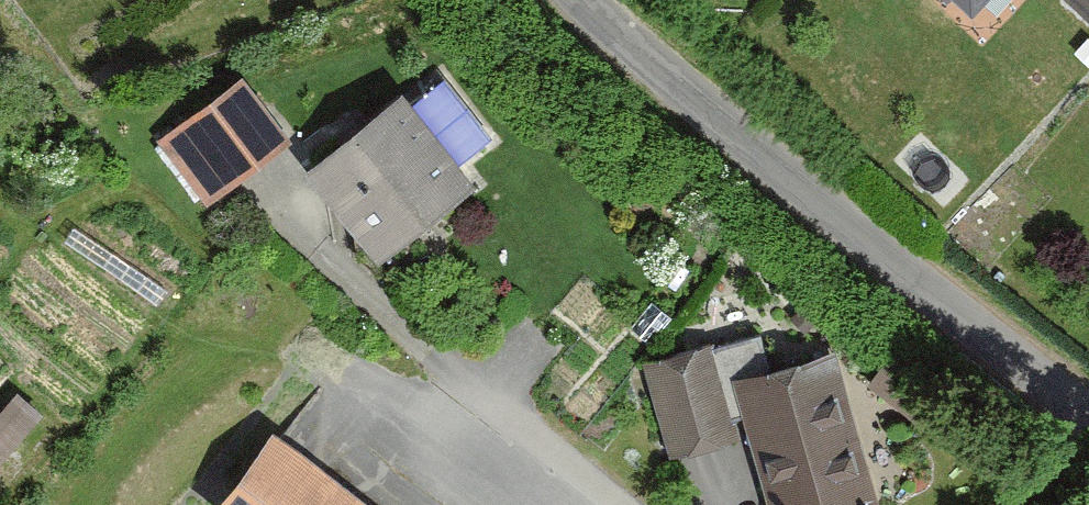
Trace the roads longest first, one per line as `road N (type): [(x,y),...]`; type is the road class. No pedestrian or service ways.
road 1 (residential): [(1088,399),(804,170),(612,0)]
road 2 (residential): [(626,504),(482,386)]

